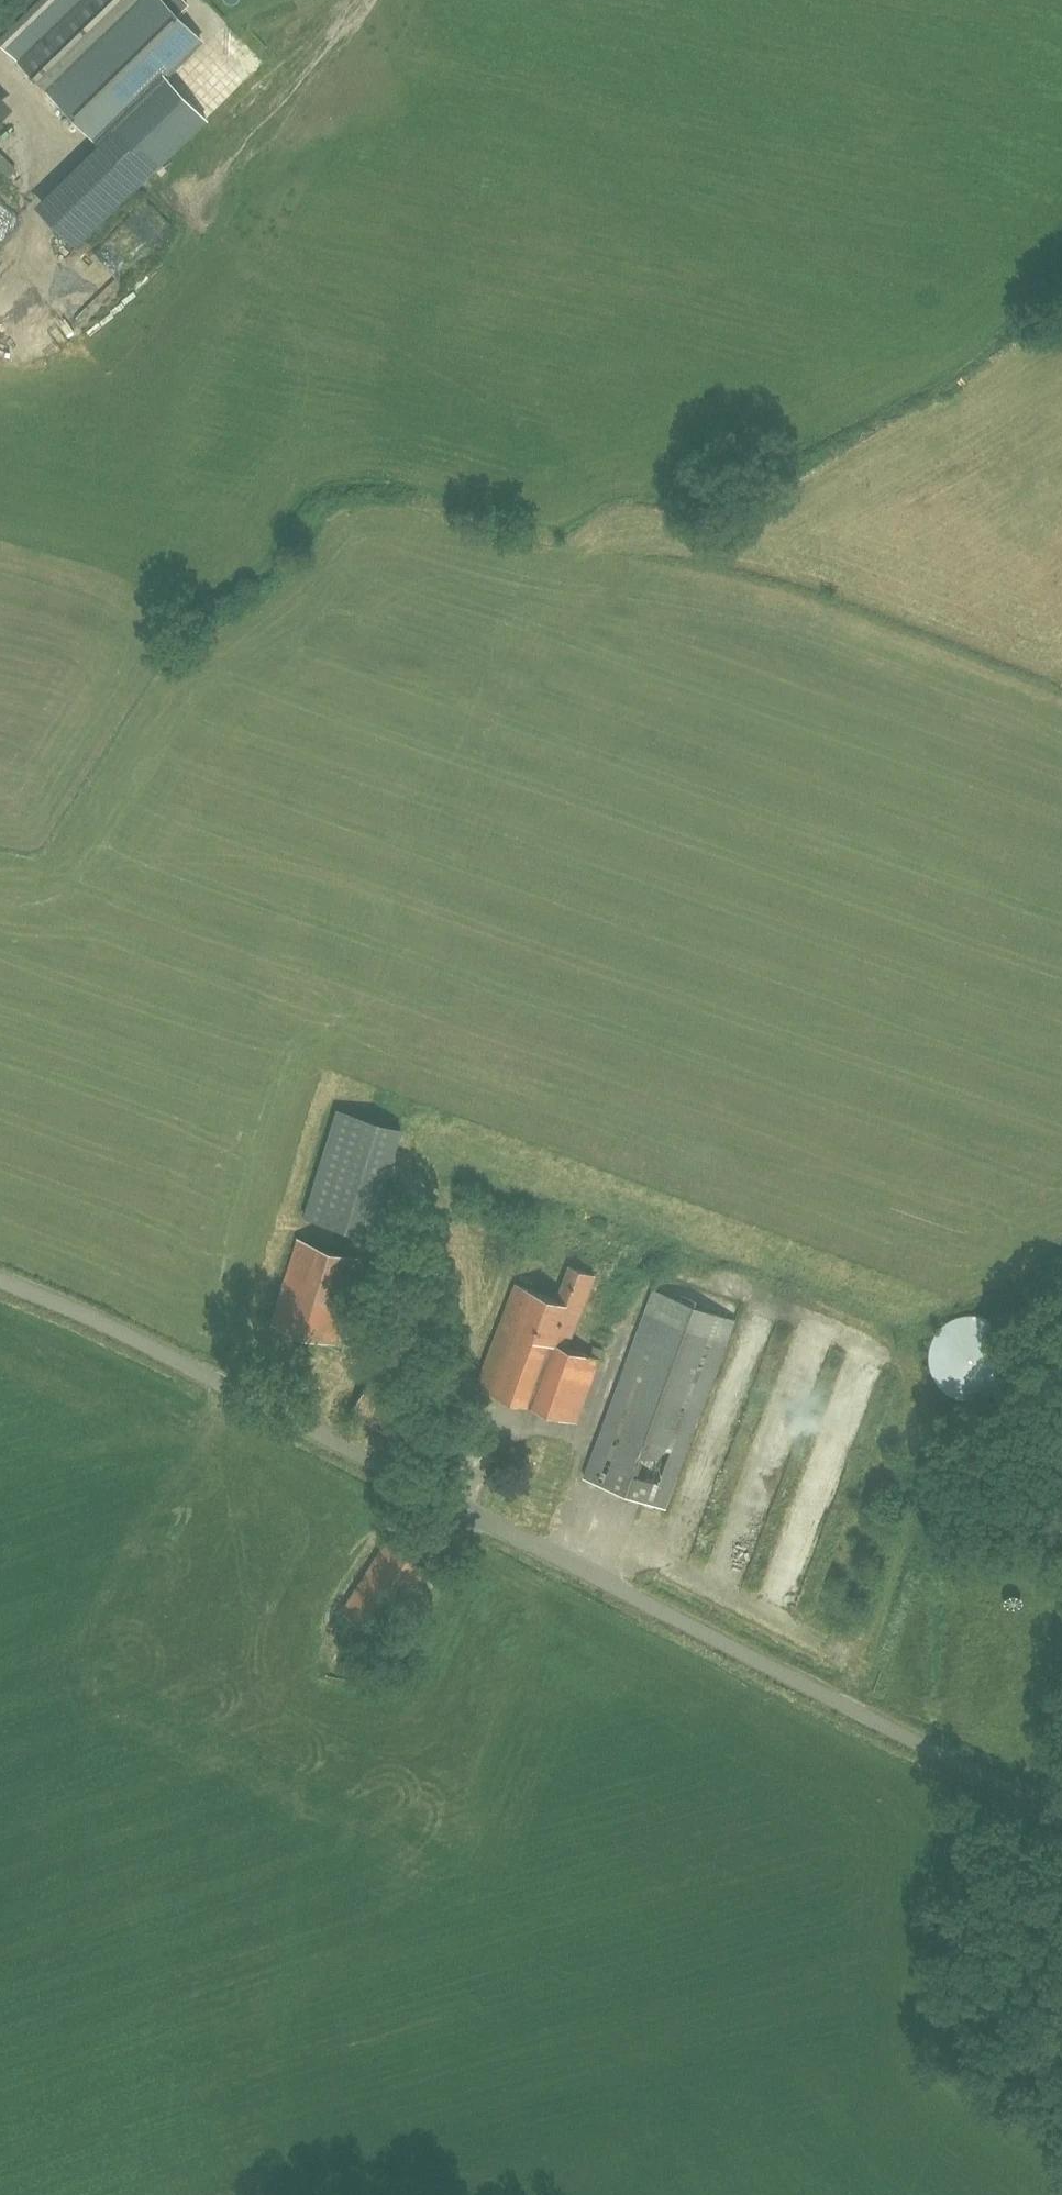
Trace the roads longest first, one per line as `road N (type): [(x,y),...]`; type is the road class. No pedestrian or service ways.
road 1 (unclassified): [(1061,1817),(256,1383),(0,1275)]
road 2 (track): [(376,1263),(344,1357),(314,1413)]

